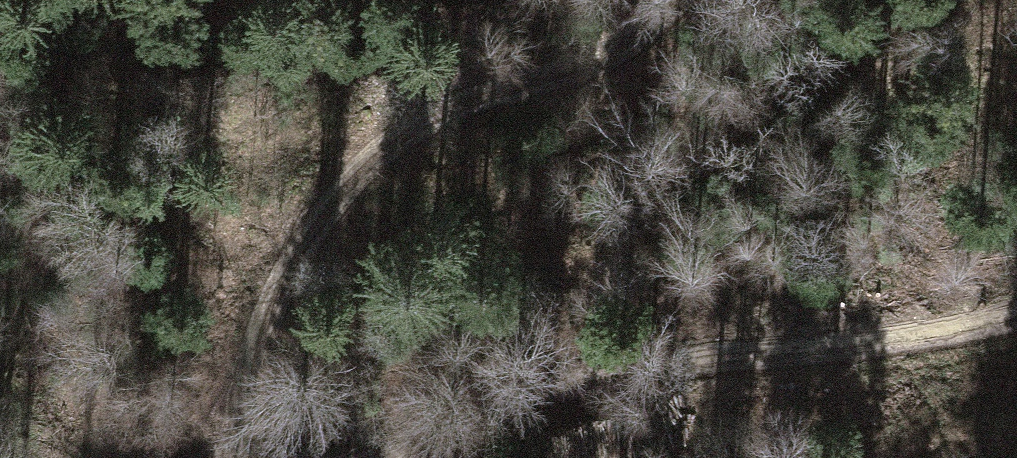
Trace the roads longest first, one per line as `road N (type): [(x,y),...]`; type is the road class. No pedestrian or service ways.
road 1 (track): [(235,457),(256,335),(318,215),(403,131),(558,75),(672,0)]
road 2 (track): [(407,457),(643,369),(962,332),(1016,315)]

